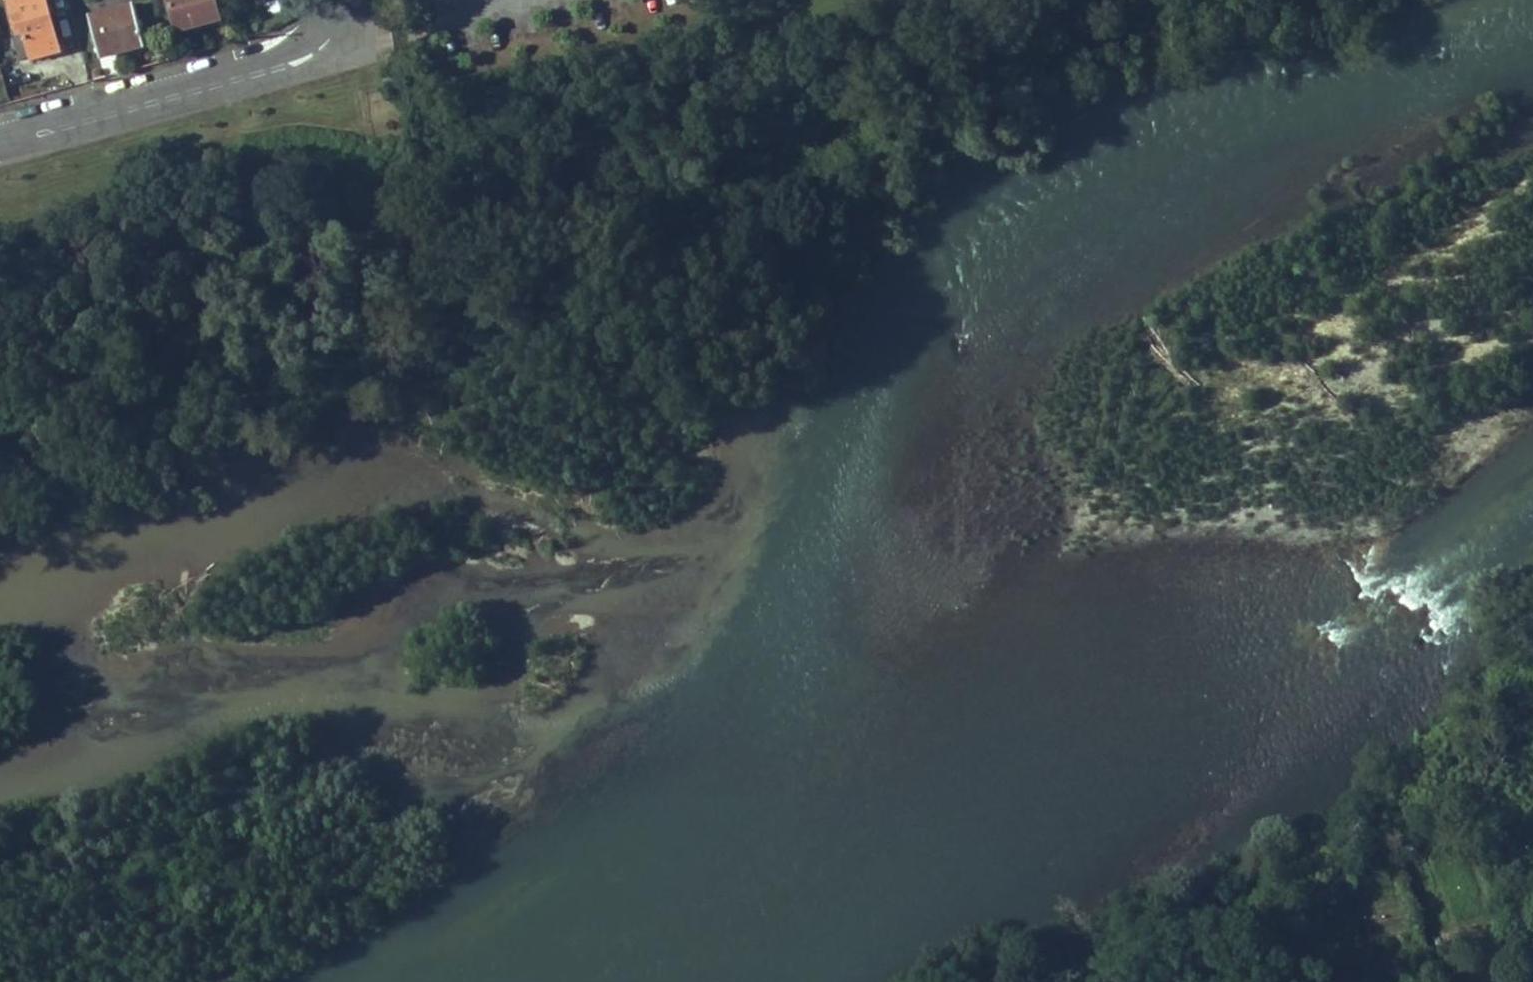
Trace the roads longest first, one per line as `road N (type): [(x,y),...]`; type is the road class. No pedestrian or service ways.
road 1 (residential): [(379,0),(385,34),(0,134)]

